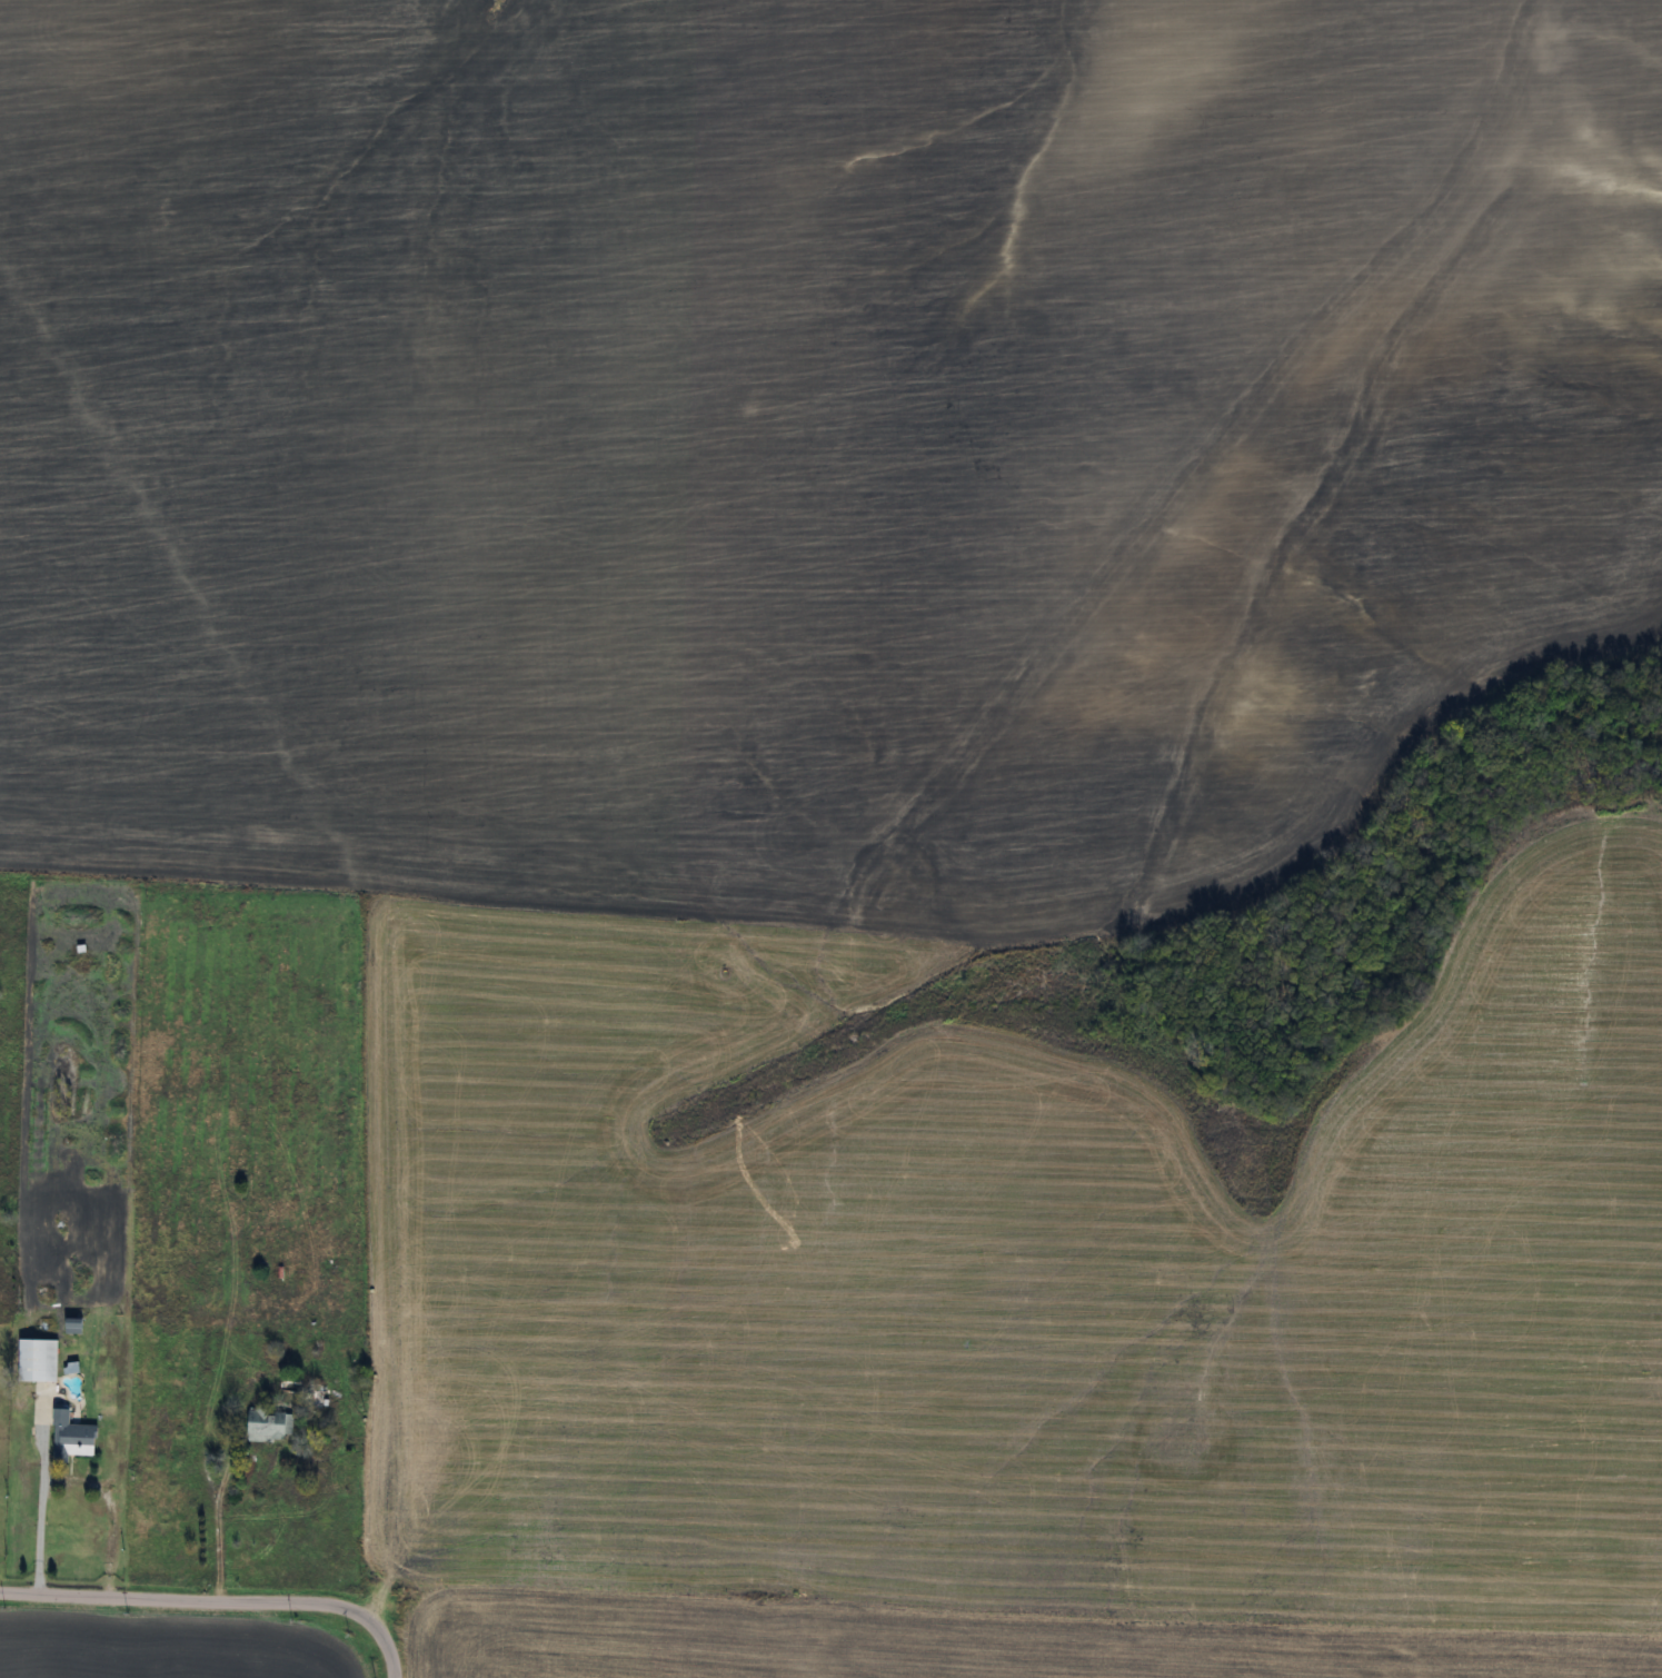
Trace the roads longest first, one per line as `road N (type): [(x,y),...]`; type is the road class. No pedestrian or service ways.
road 1 (residential): [(394,1677),(375,1626),(332,1607),(0,1592)]

